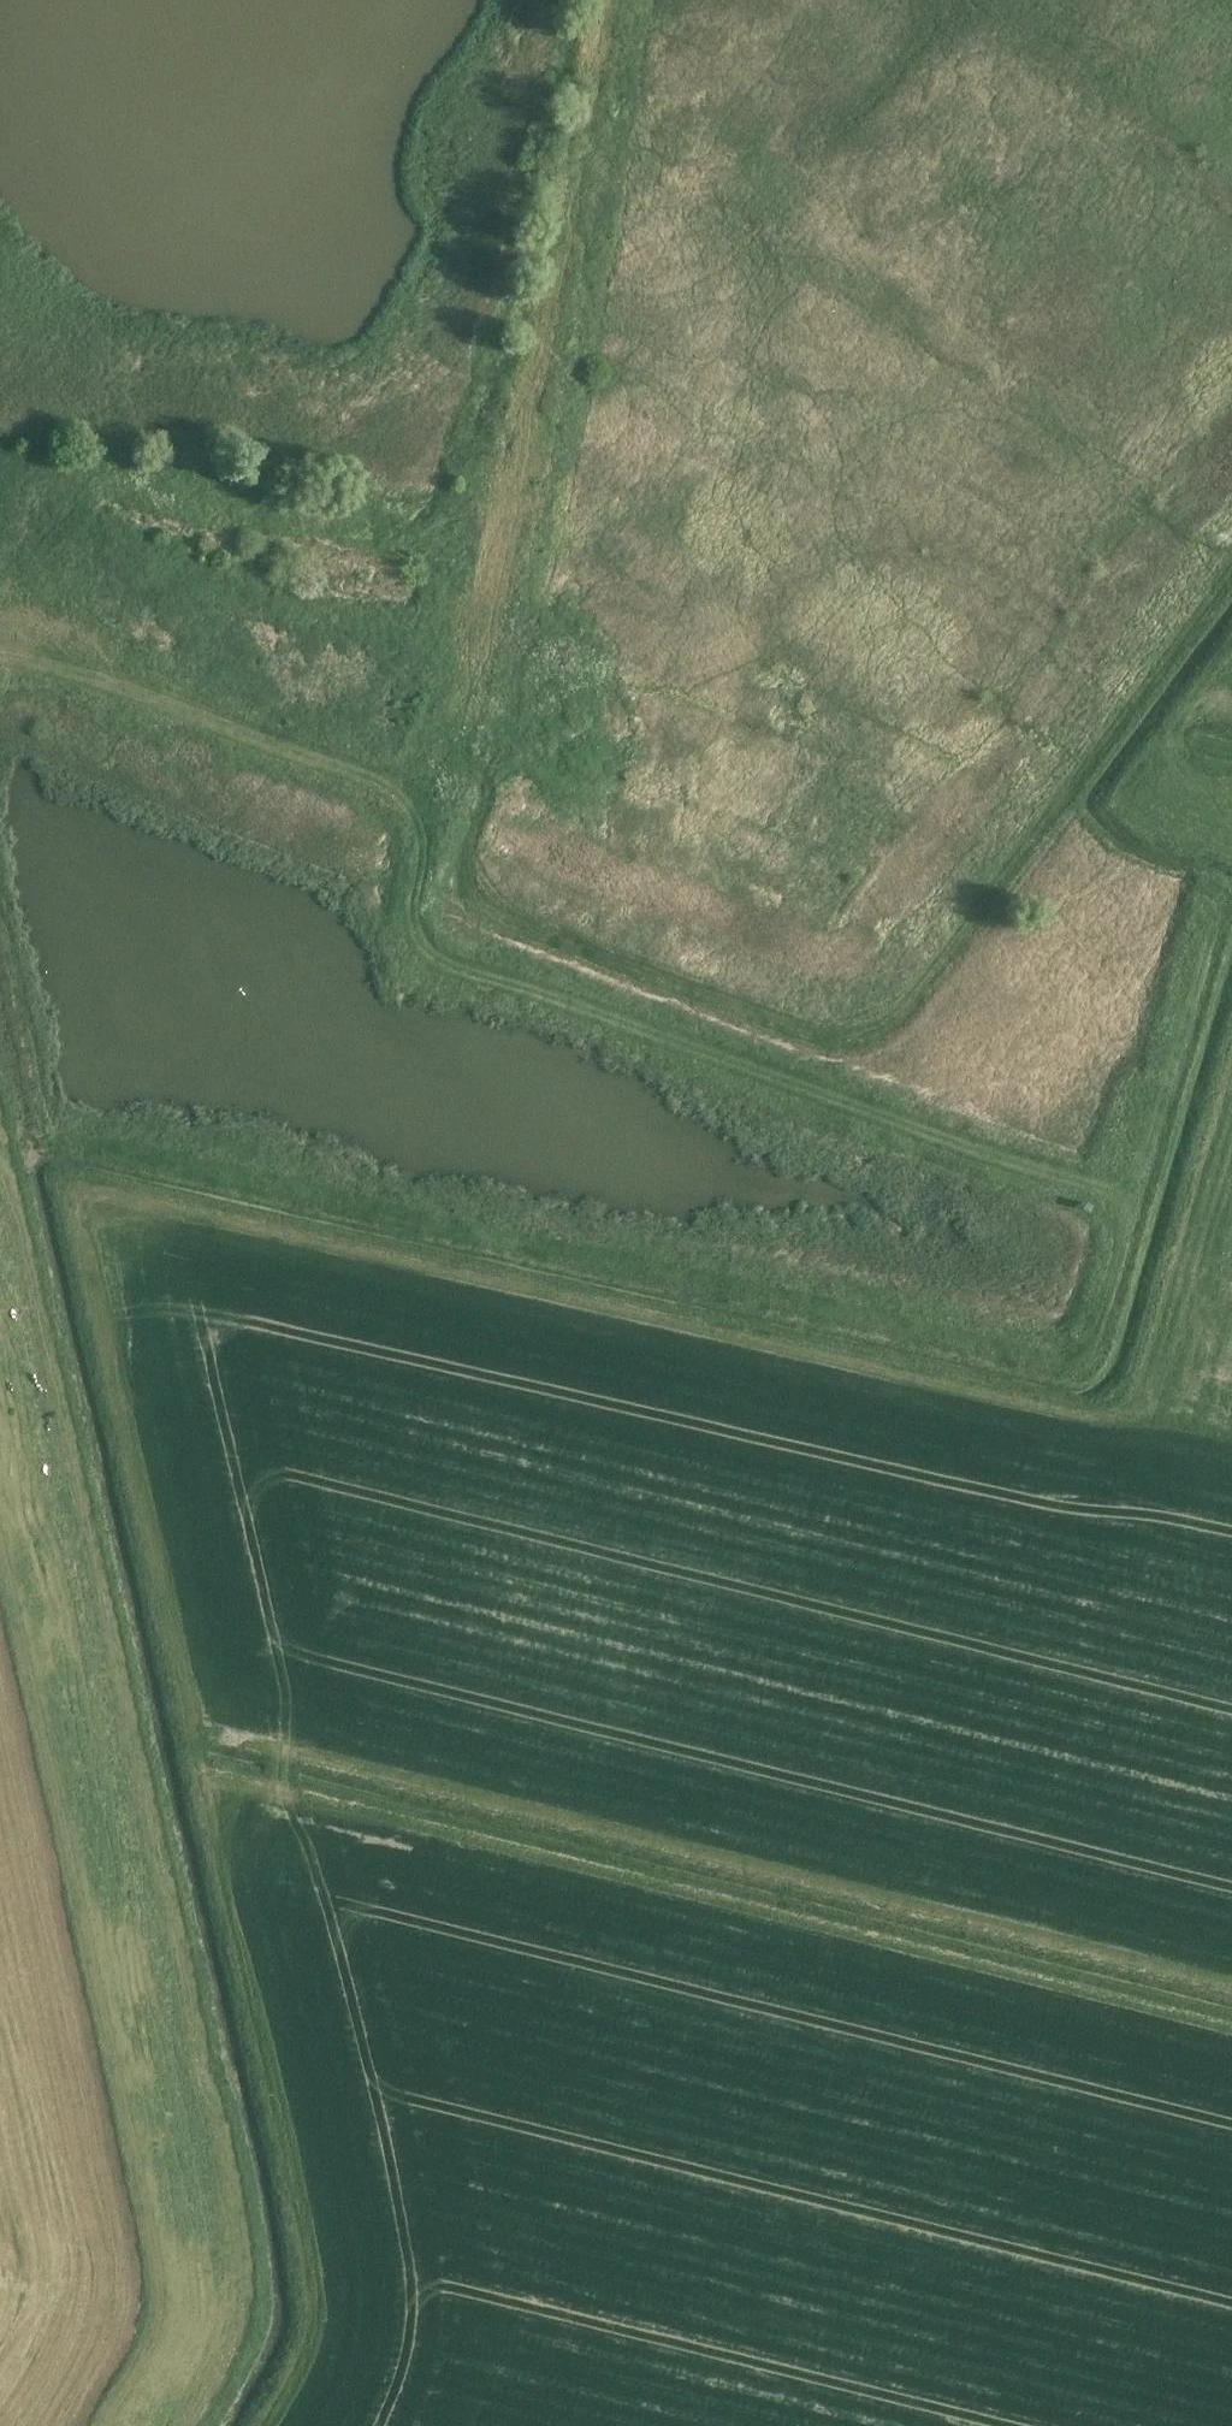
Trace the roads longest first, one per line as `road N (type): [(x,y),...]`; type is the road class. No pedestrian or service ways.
road 1 (track): [(0,657),(220,730),(415,810)]

